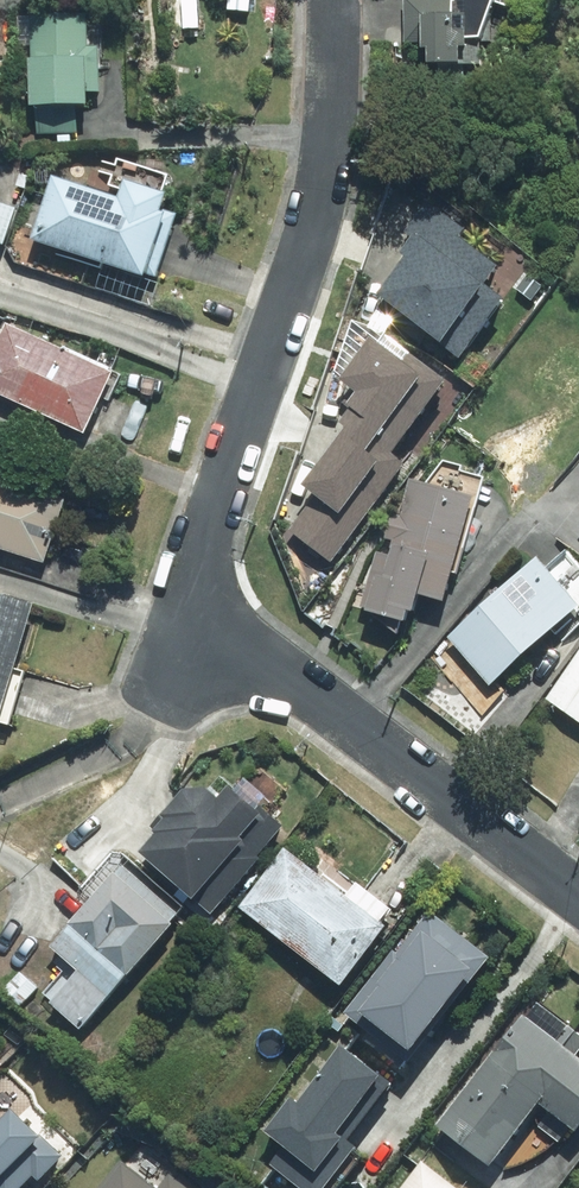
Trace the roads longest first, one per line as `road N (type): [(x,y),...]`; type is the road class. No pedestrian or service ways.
road 1 (residential): [(331,0),(331,107),(310,233),(192,609)]
road 2 (residential): [(192,609),(578,897)]
road 3 (residential): [(0,794),(134,732),(160,706)]

